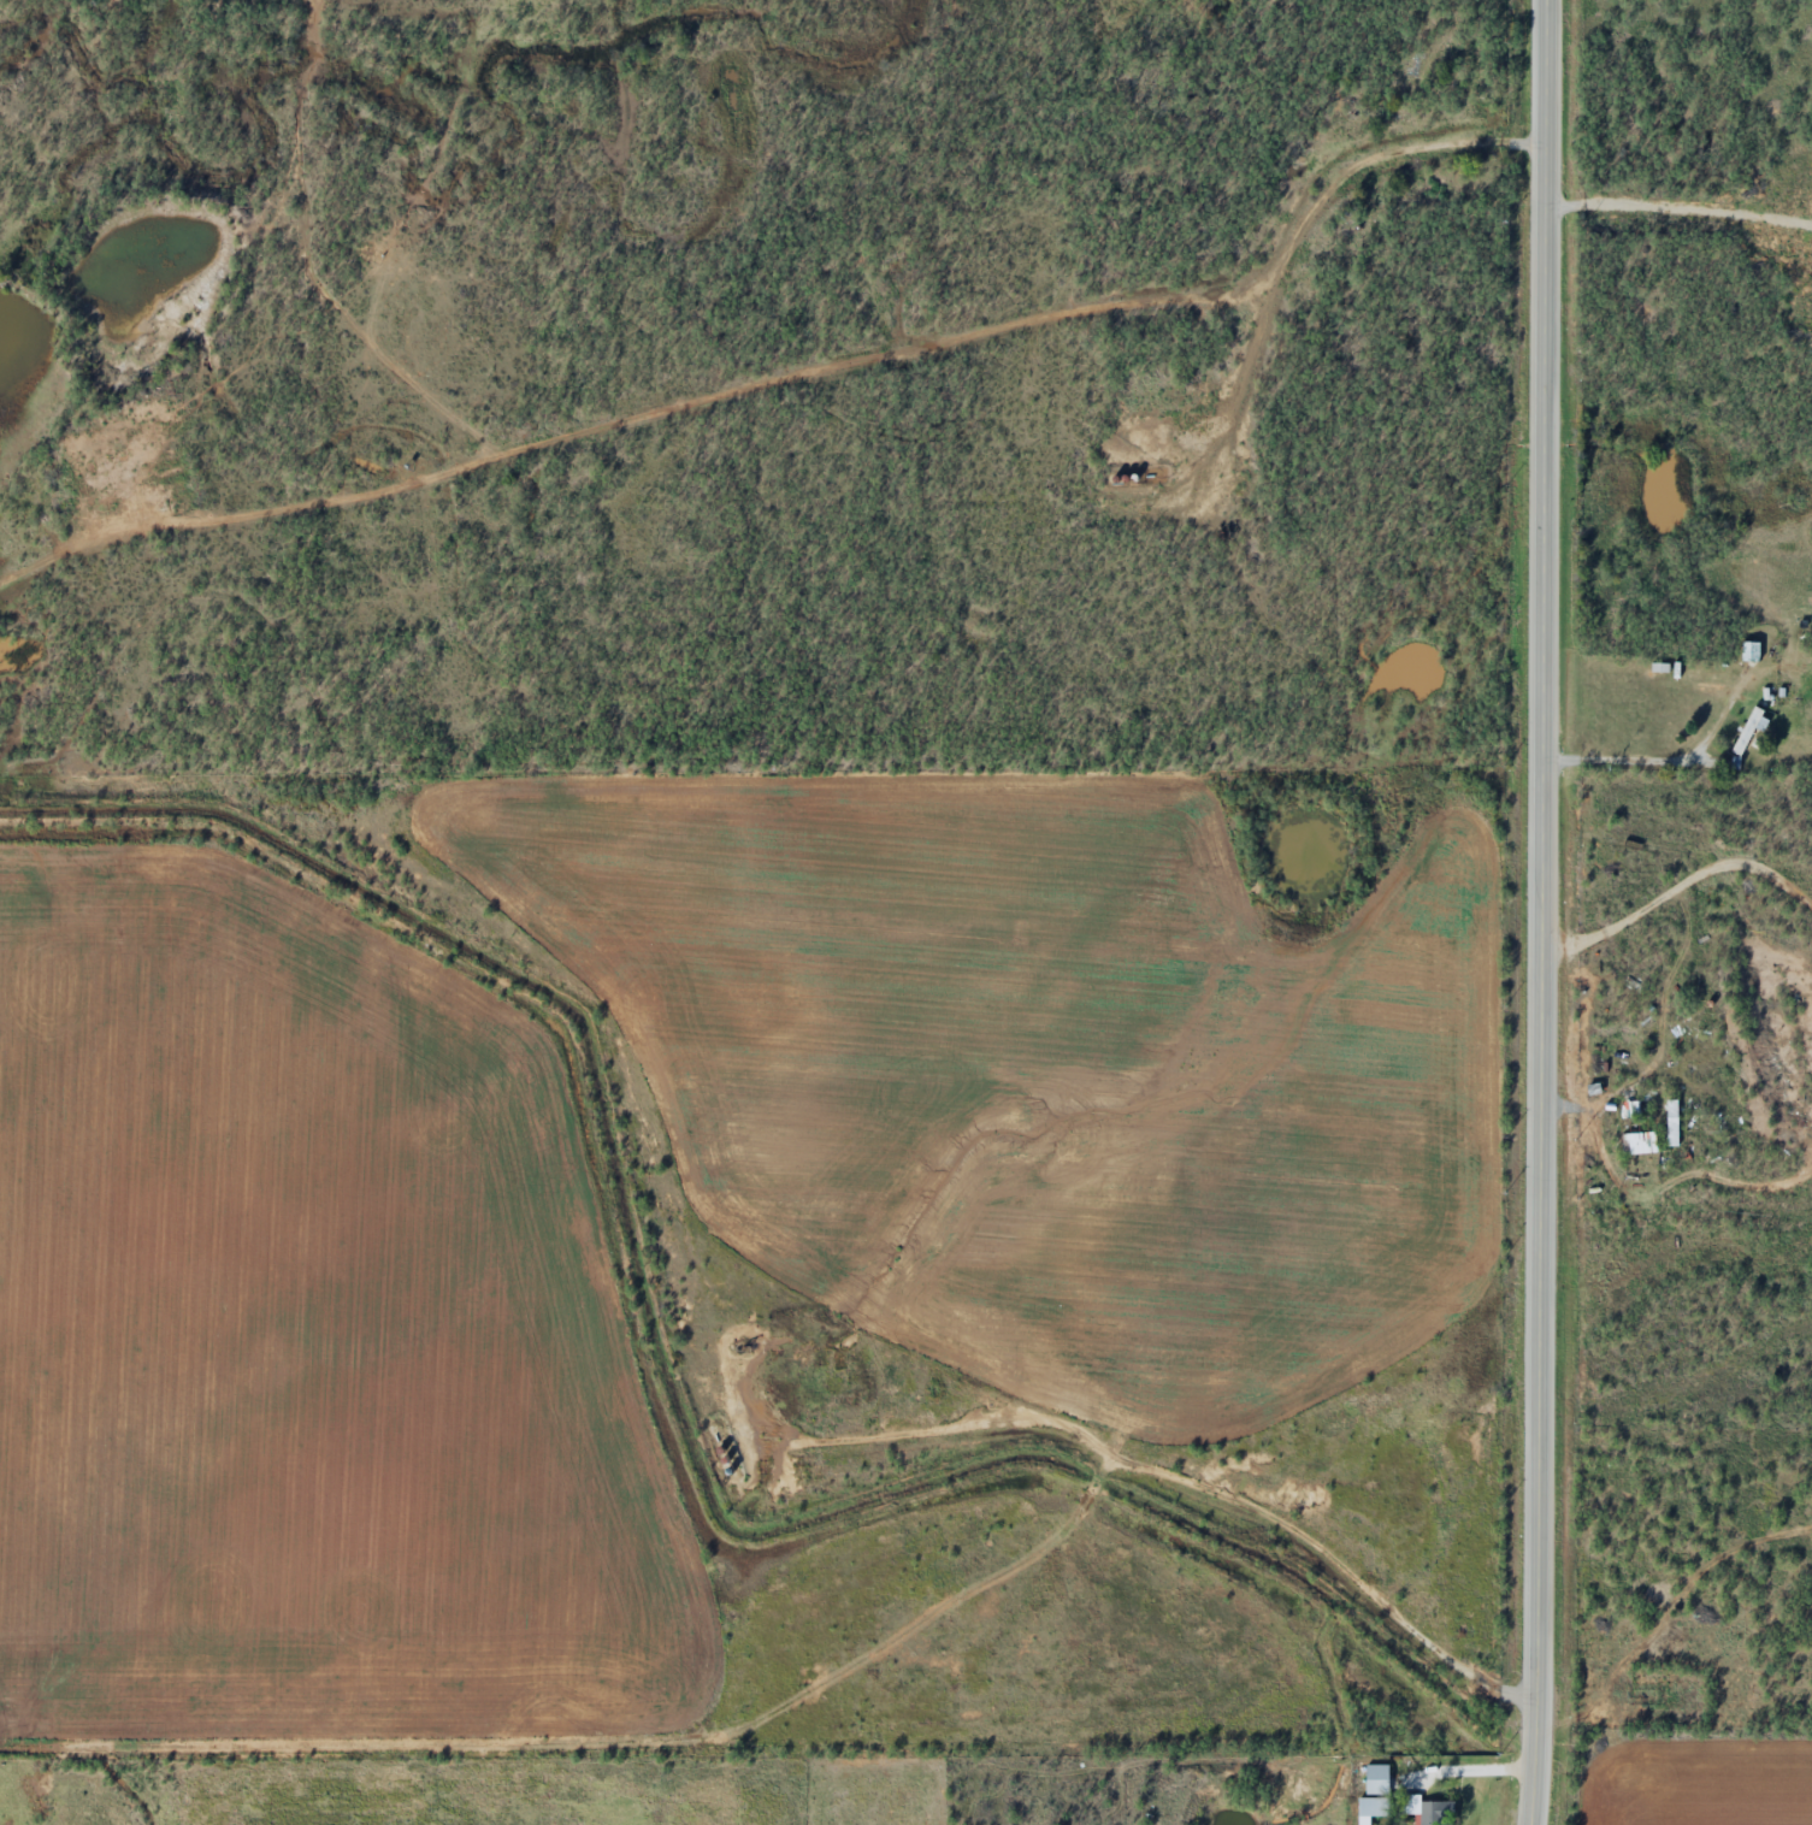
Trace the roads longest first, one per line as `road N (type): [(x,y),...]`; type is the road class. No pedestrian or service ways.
road 1 (secondary): [(1531,1824),(1547,0)]

